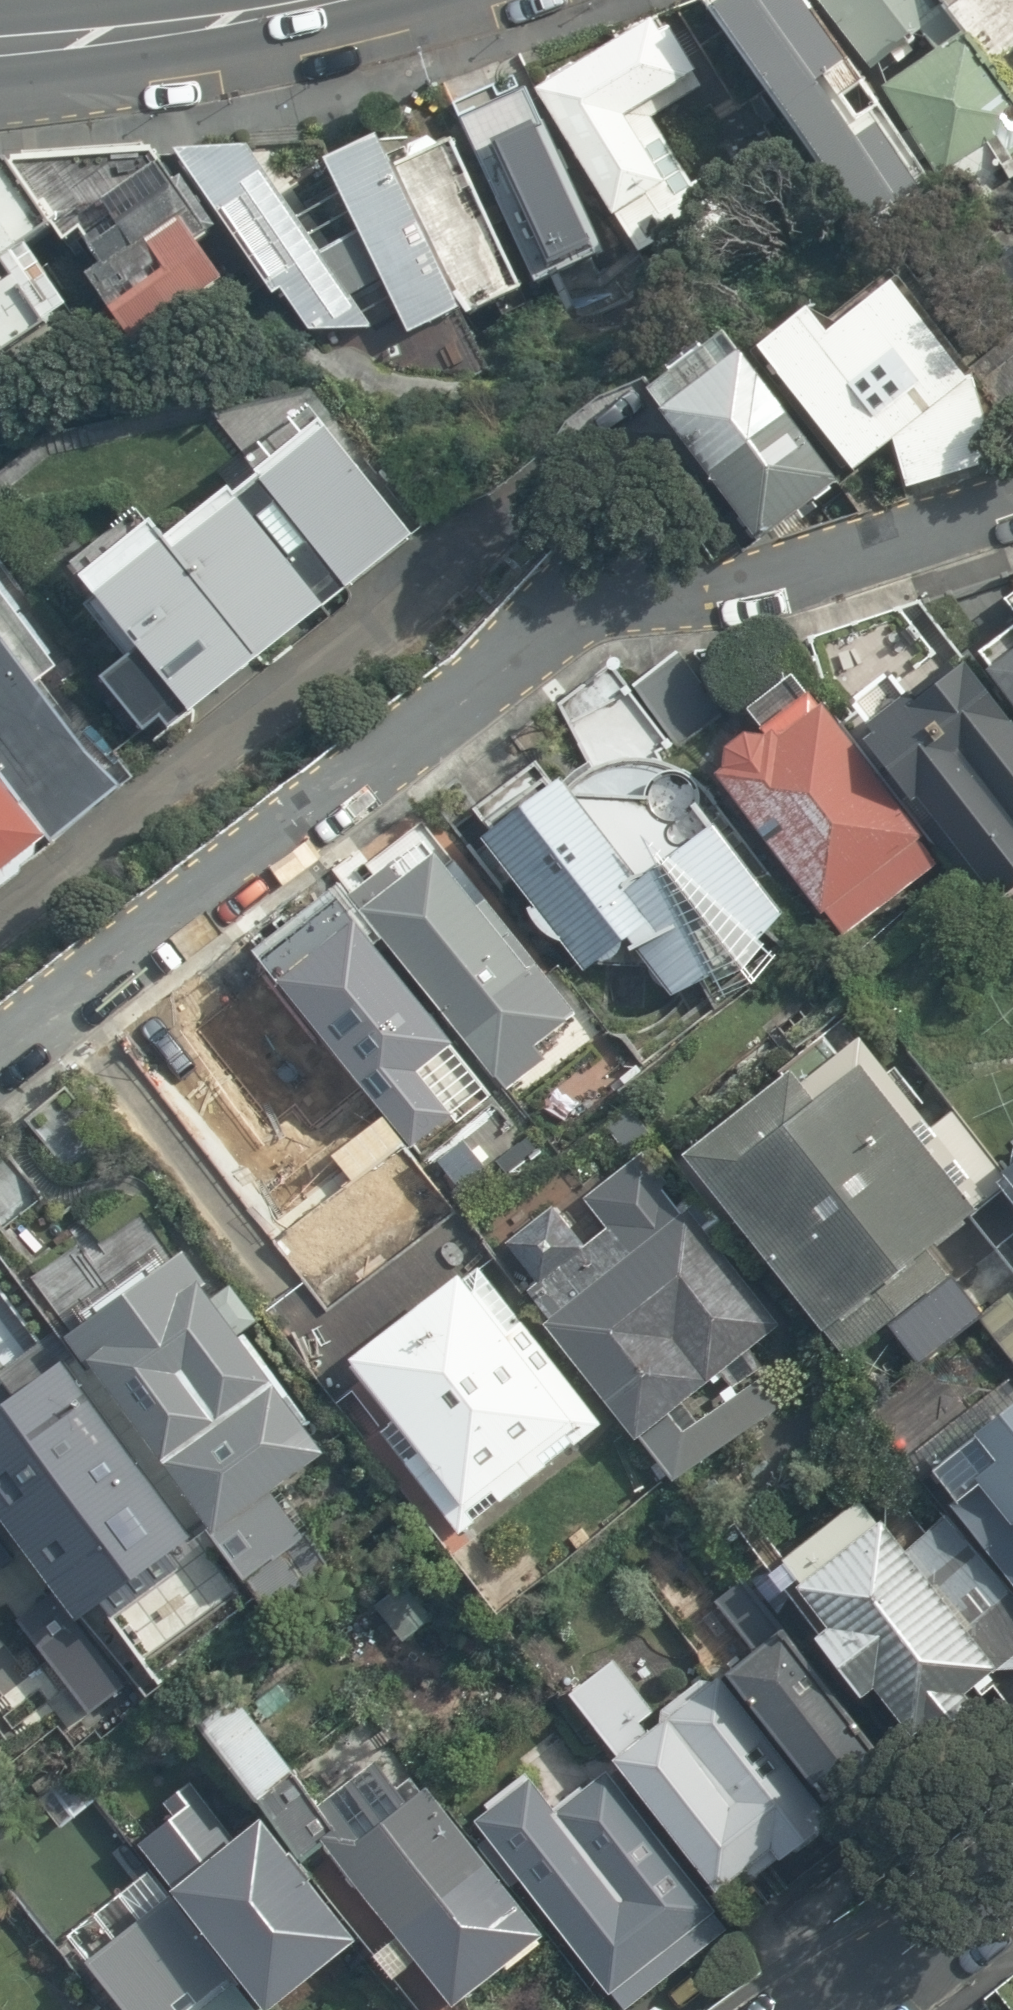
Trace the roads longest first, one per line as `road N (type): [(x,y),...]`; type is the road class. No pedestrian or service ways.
road 1 (residential): [(0,1046),(579,614),(665,586),(739,583),(1012,498)]
road 2 (secondary): [(0,29),(235,0)]
road 3 (tertiary): [(1012,1869),(832,2009)]

